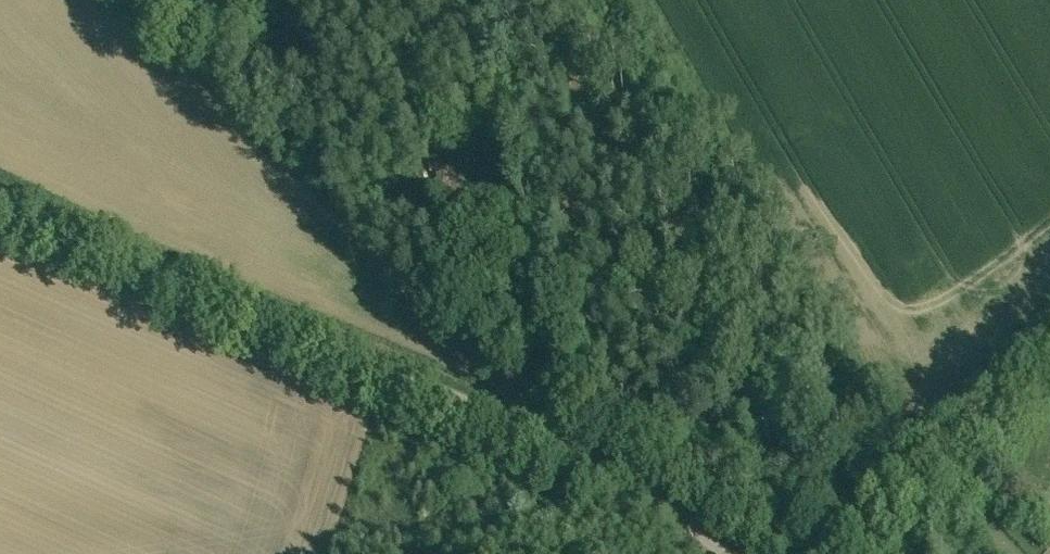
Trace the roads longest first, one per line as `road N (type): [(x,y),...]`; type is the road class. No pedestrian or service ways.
road 1 (unclassified): [(717,553),(569,454),(0,194)]

